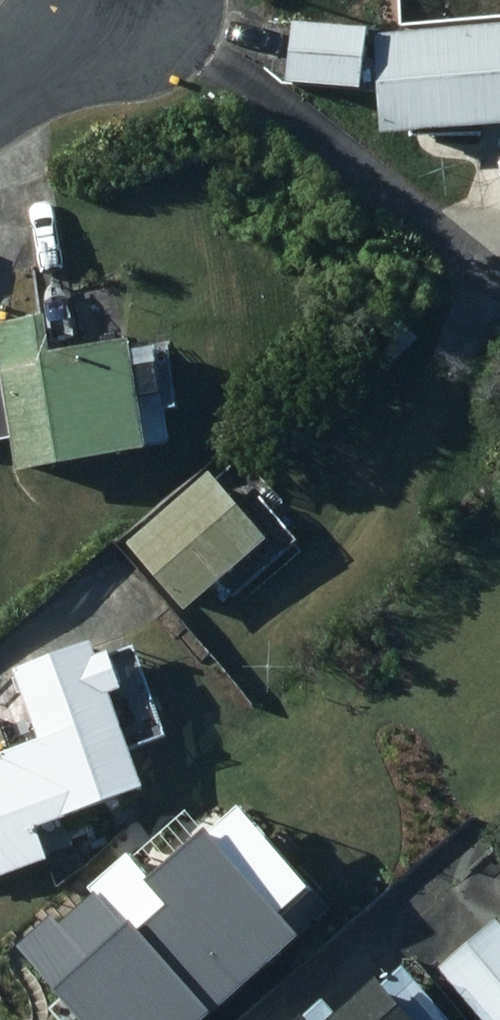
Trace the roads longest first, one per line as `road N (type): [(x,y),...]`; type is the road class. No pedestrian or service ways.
road 1 (residential): [(0,81),(117,0)]

